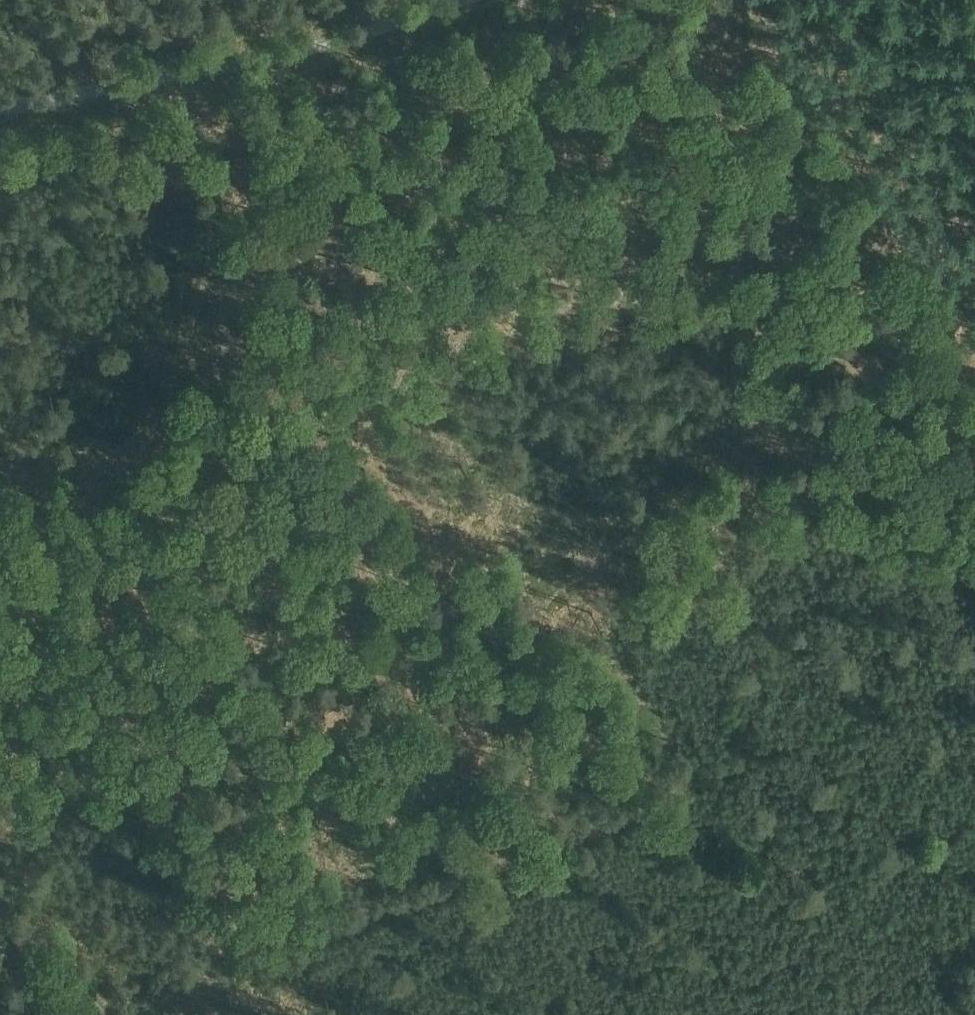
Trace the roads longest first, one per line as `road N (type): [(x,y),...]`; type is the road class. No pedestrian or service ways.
road 1 (track): [(462,0),(316,46),(0,110)]
road 2 (track): [(974,332),(754,0)]
road 3 (track): [(106,1014),(0,901)]

